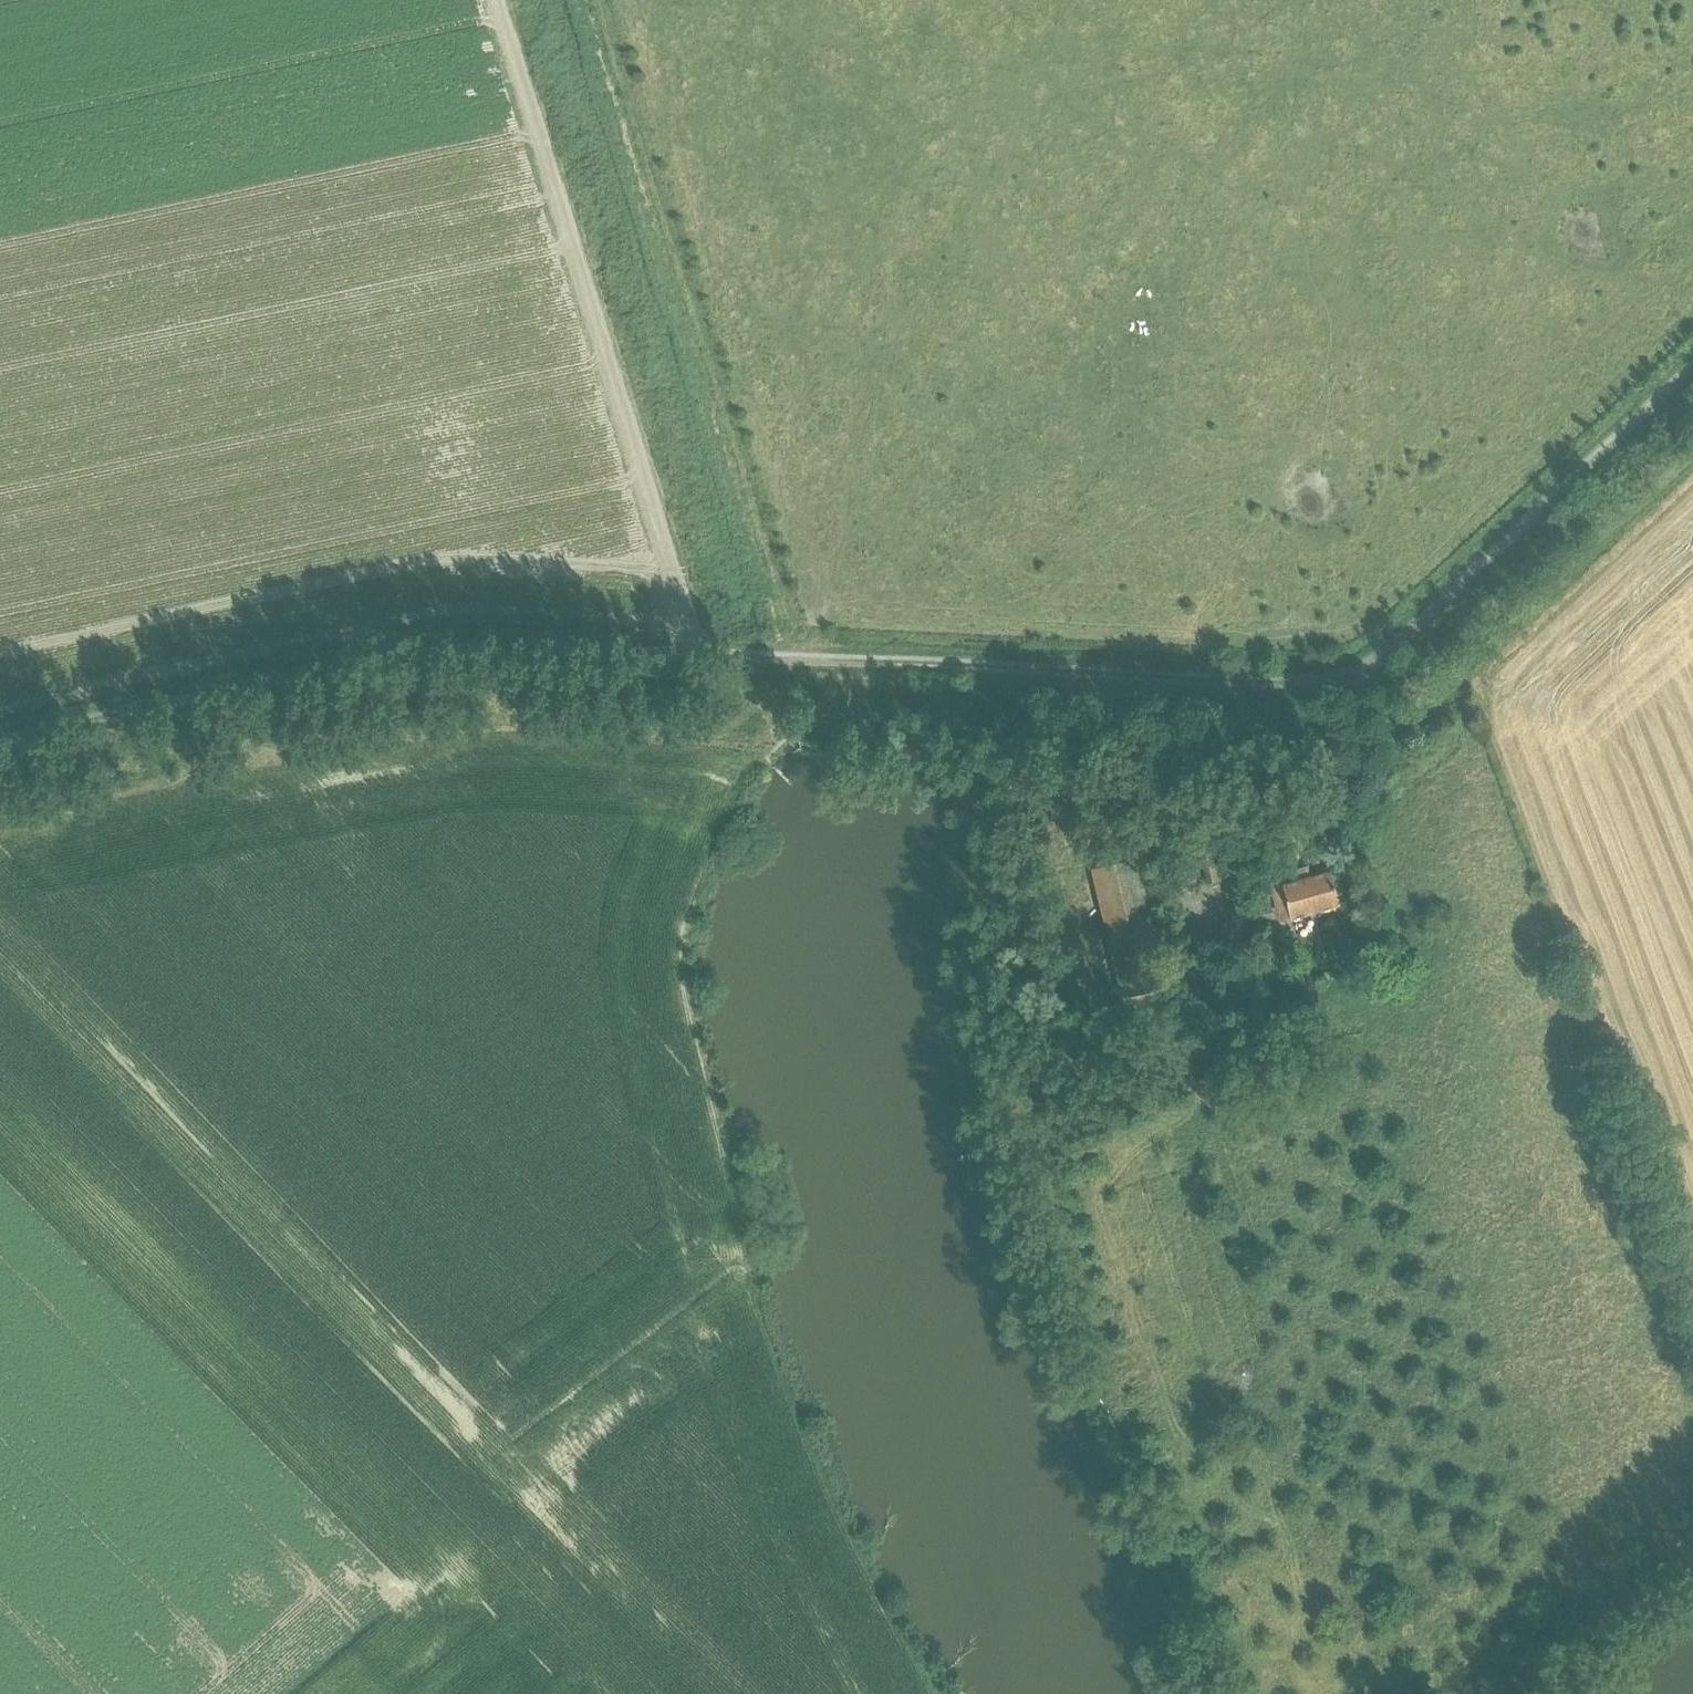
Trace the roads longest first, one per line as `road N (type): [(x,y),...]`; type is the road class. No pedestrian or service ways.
road 1 (track): [(0,737),(419,648),(668,651),(1319,687),(1350,681),(1385,661),(1692,364)]

